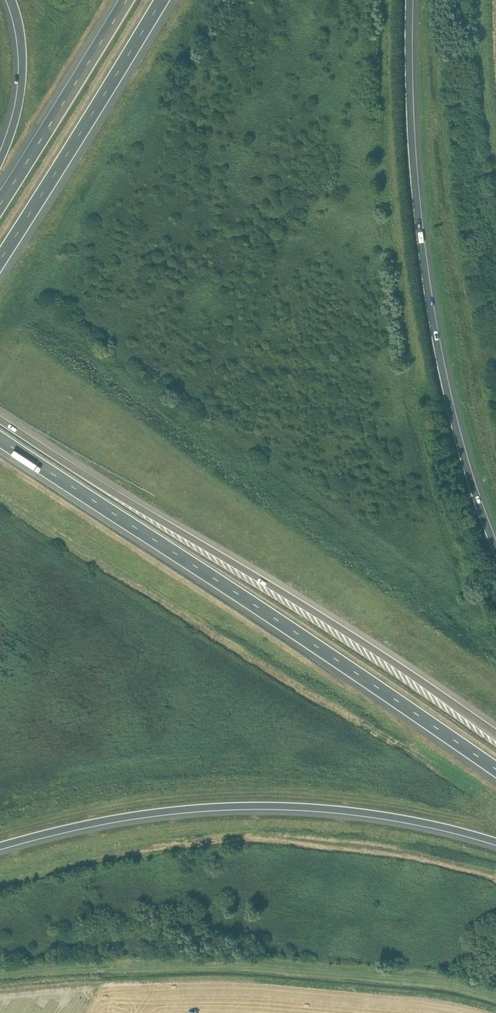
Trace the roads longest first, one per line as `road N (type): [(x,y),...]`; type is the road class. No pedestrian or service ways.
road 1 (motorway): [(0,439),(495,767)]
road 2 (motorway): [(495,735),(0,420)]
road 3 (motorway): [(495,545),(467,468),(433,318),(414,160),(409,0)]
road 4 (motorway): [(0,853),(215,809),(394,819),(495,844)]
road 5 (motorway): [(0,259),(162,0)]
road 6 (motorway): [(126,0),(0,203)]
road 7 (motorway): [(10,0),(21,80),(0,162)]

